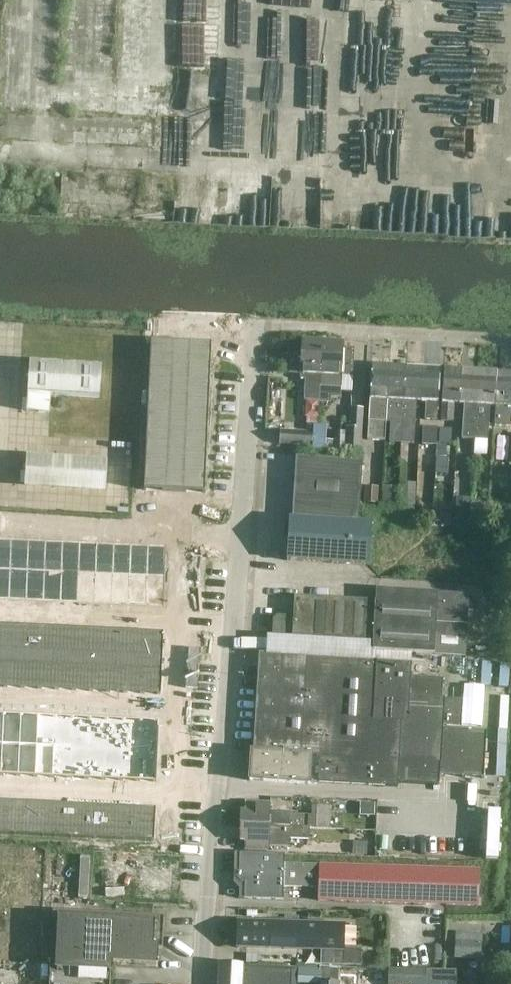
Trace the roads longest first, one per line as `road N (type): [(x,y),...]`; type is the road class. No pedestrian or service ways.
road 1 (residential): [(200,983),(253,324),(510,342)]

